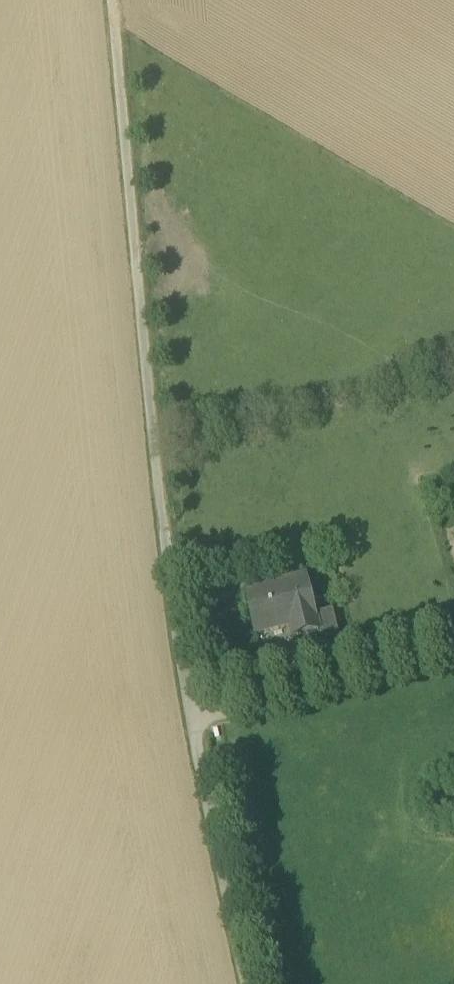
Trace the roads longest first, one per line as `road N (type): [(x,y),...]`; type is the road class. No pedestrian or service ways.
road 1 (track): [(172,584),(108,0)]

